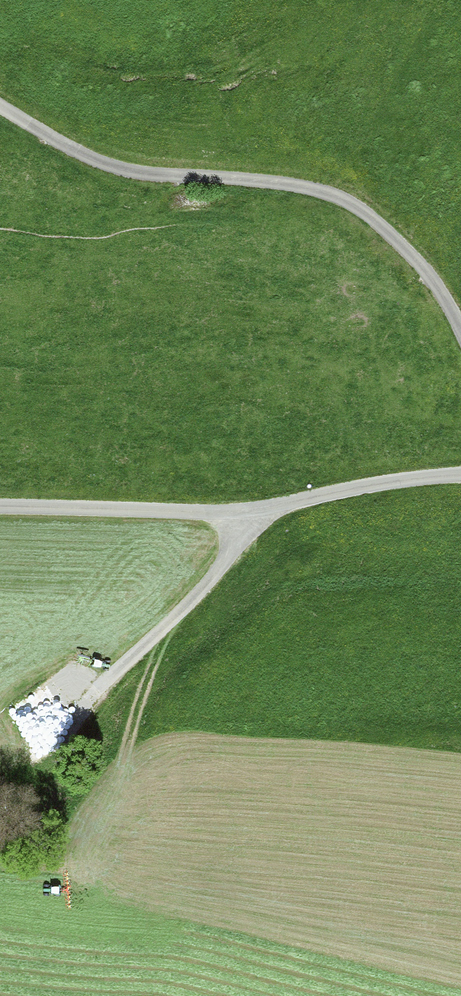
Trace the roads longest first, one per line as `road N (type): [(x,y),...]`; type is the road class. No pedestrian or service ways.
road 1 (track): [(0,103),(71,149),(133,172),(327,189),(419,259),(460,331)]
road 2 (unclassified): [(0,508),(215,515),(460,475)]
road 3 (track): [(276,503),(197,595),(83,704),(24,685),(0,707)]

